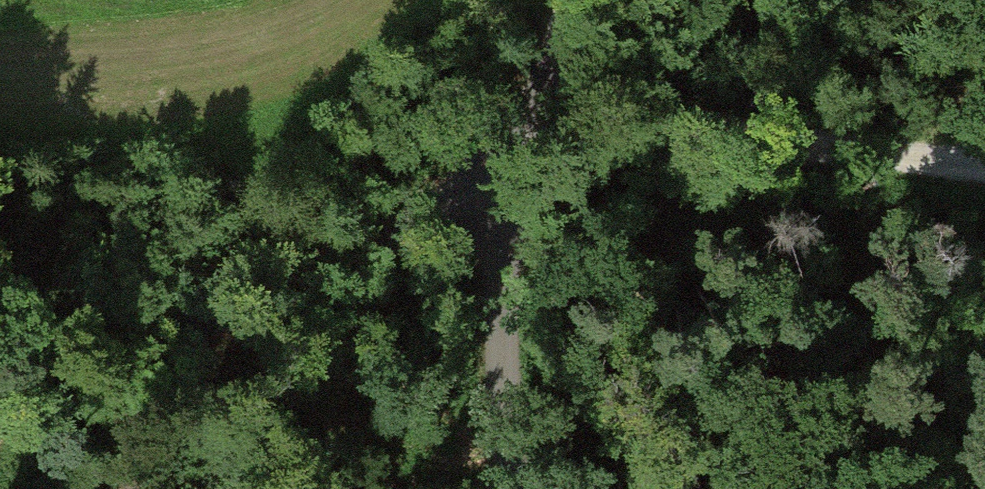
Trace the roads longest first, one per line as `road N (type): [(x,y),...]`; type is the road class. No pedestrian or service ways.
road 1 (track): [(0,419),(341,261),(524,163)]
road 2 (unclassified): [(578,0),(524,163),(500,278),(497,417),(508,488)]
road 3 (track): [(984,159),(662,119),(524,163)]

